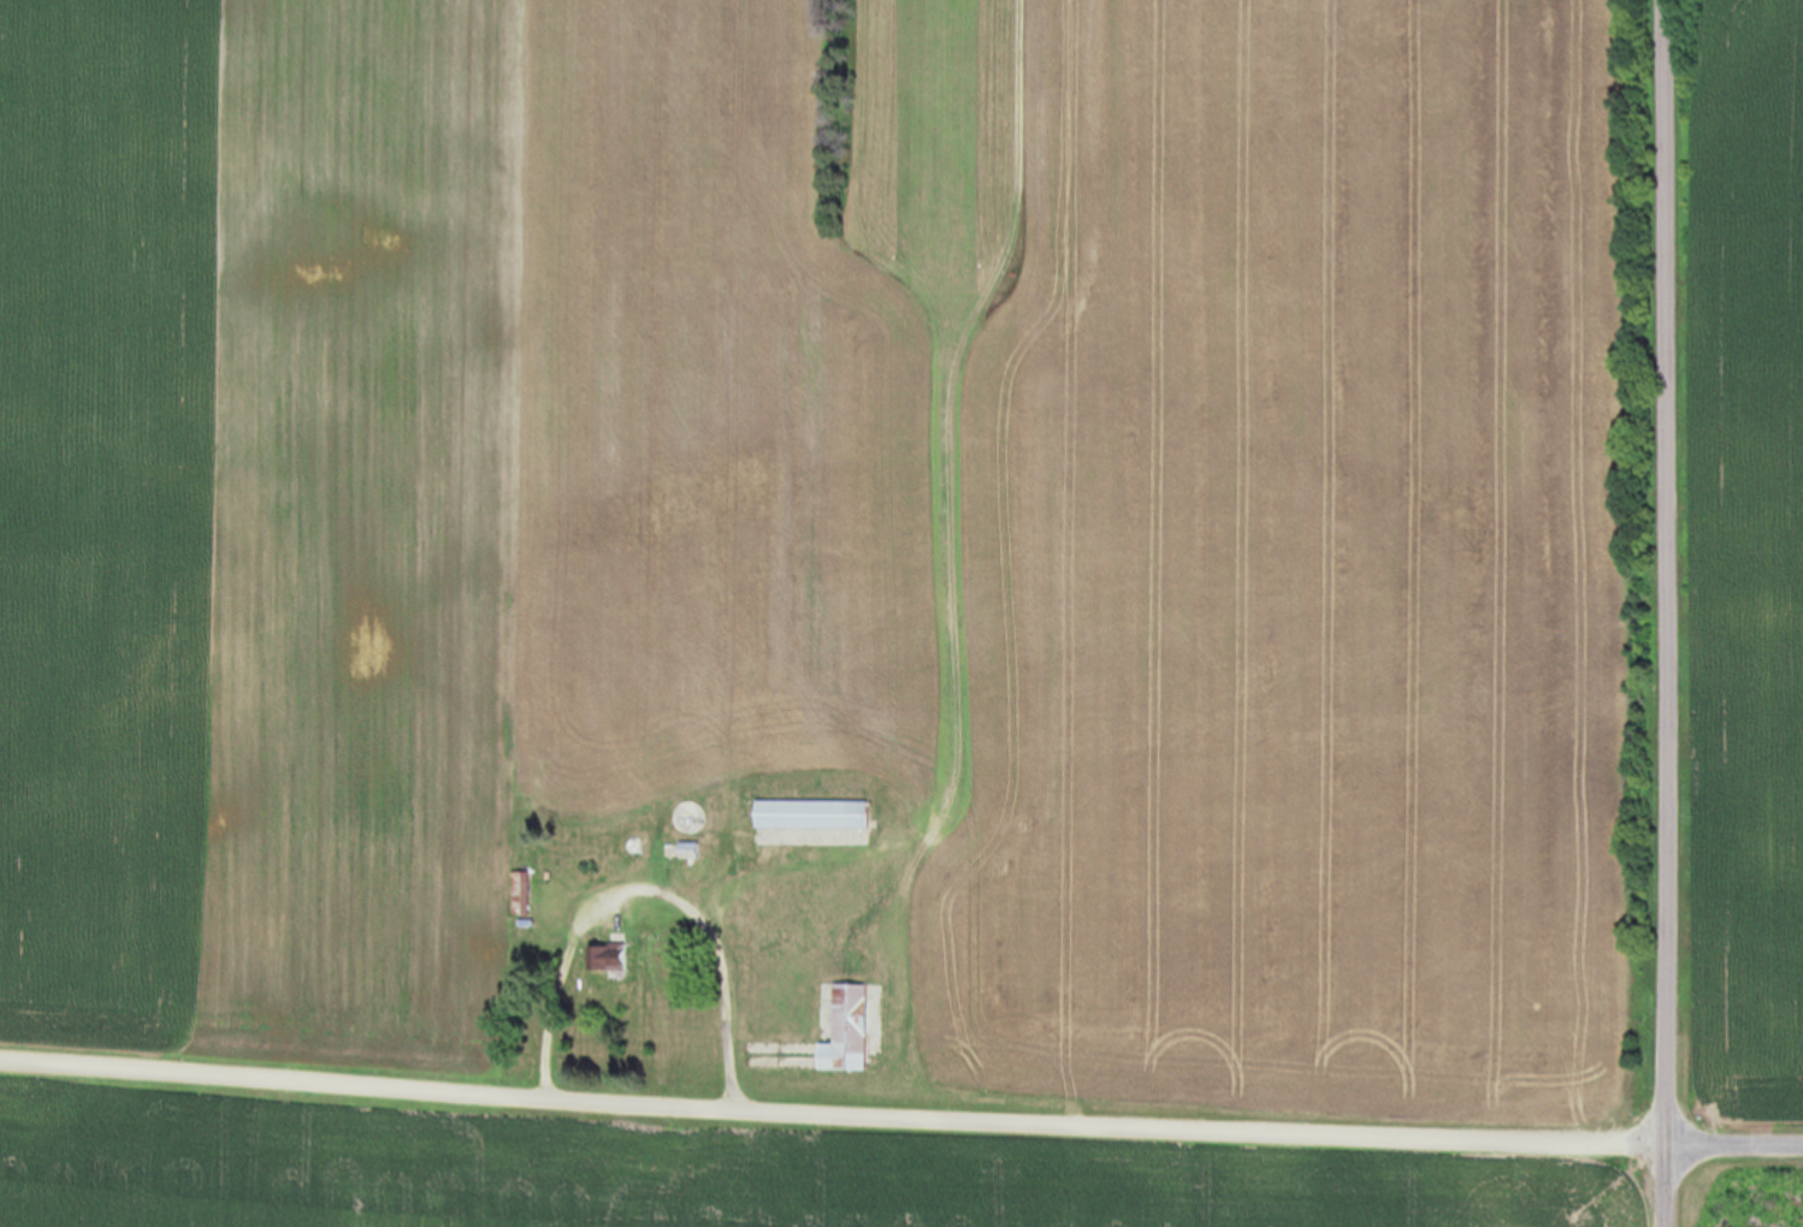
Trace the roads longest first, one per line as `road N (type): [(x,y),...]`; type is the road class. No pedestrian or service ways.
road 1 (residential): [(1668,1137),(1278,1126),(0,1052)]
road 2 (secondary): [(1668,1137),(1674,0)]
road 3 (secondary): [(1802,1136),(1668,1137)]

